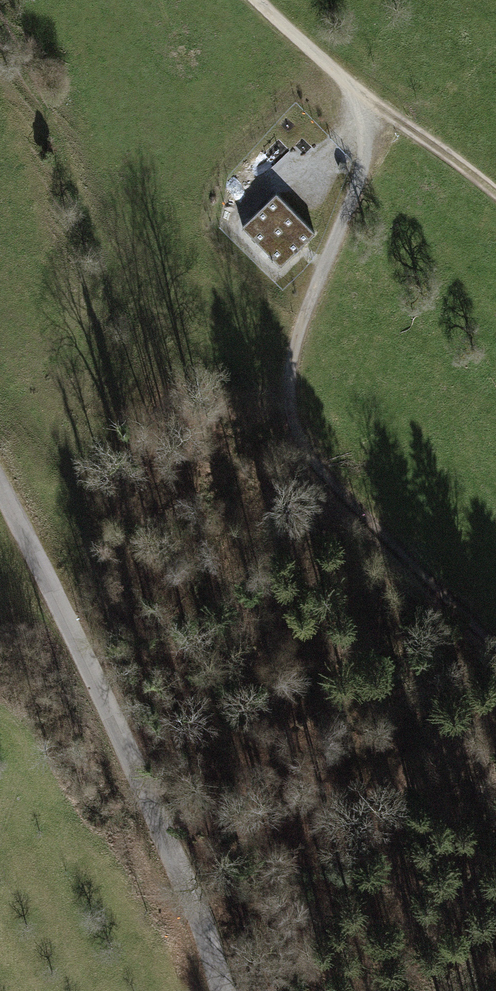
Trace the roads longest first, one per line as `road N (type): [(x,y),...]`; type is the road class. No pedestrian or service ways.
road 1 (track): [(373,112),(285,354),(289,425),(307,469),(495,656)]
road 2 (unclassified): [(219,990),(159,815),(0,492)]
road 3 (track): [(258,0),(373,112)]
road 4 (track): [(495,195),(453,159),(373,112)]

